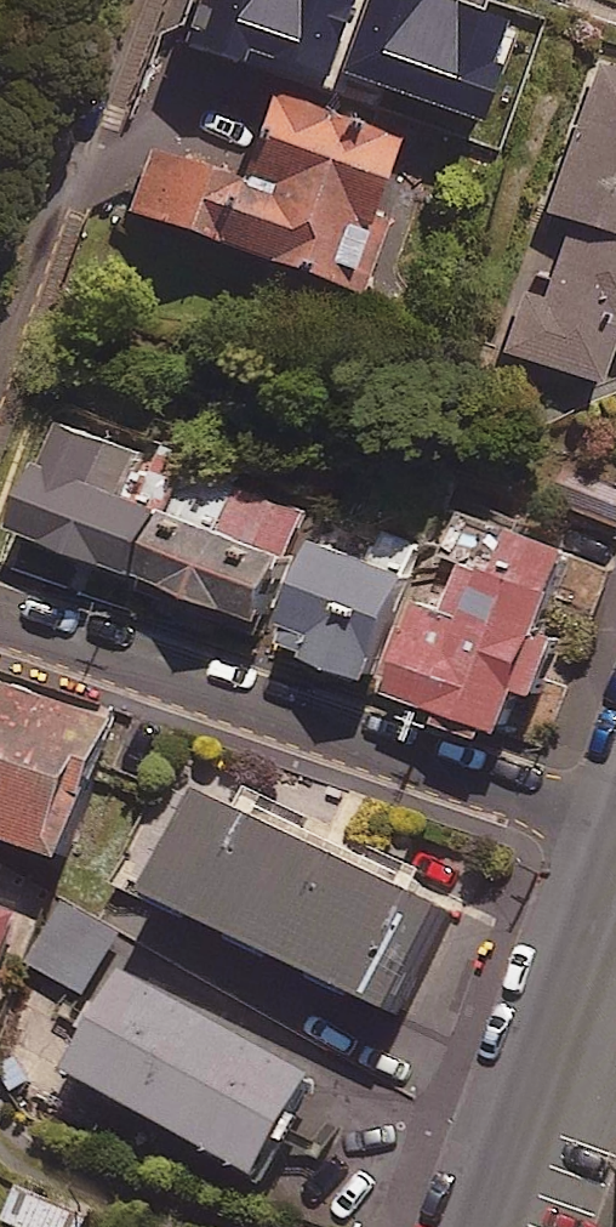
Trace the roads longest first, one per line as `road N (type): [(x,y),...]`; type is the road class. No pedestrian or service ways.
road 1 (residential): [(615,831),(0,619)]
road 2 (residential): [(138,0),(0,358)]
road 3 (residential): [(506,1226),(615,928)]

